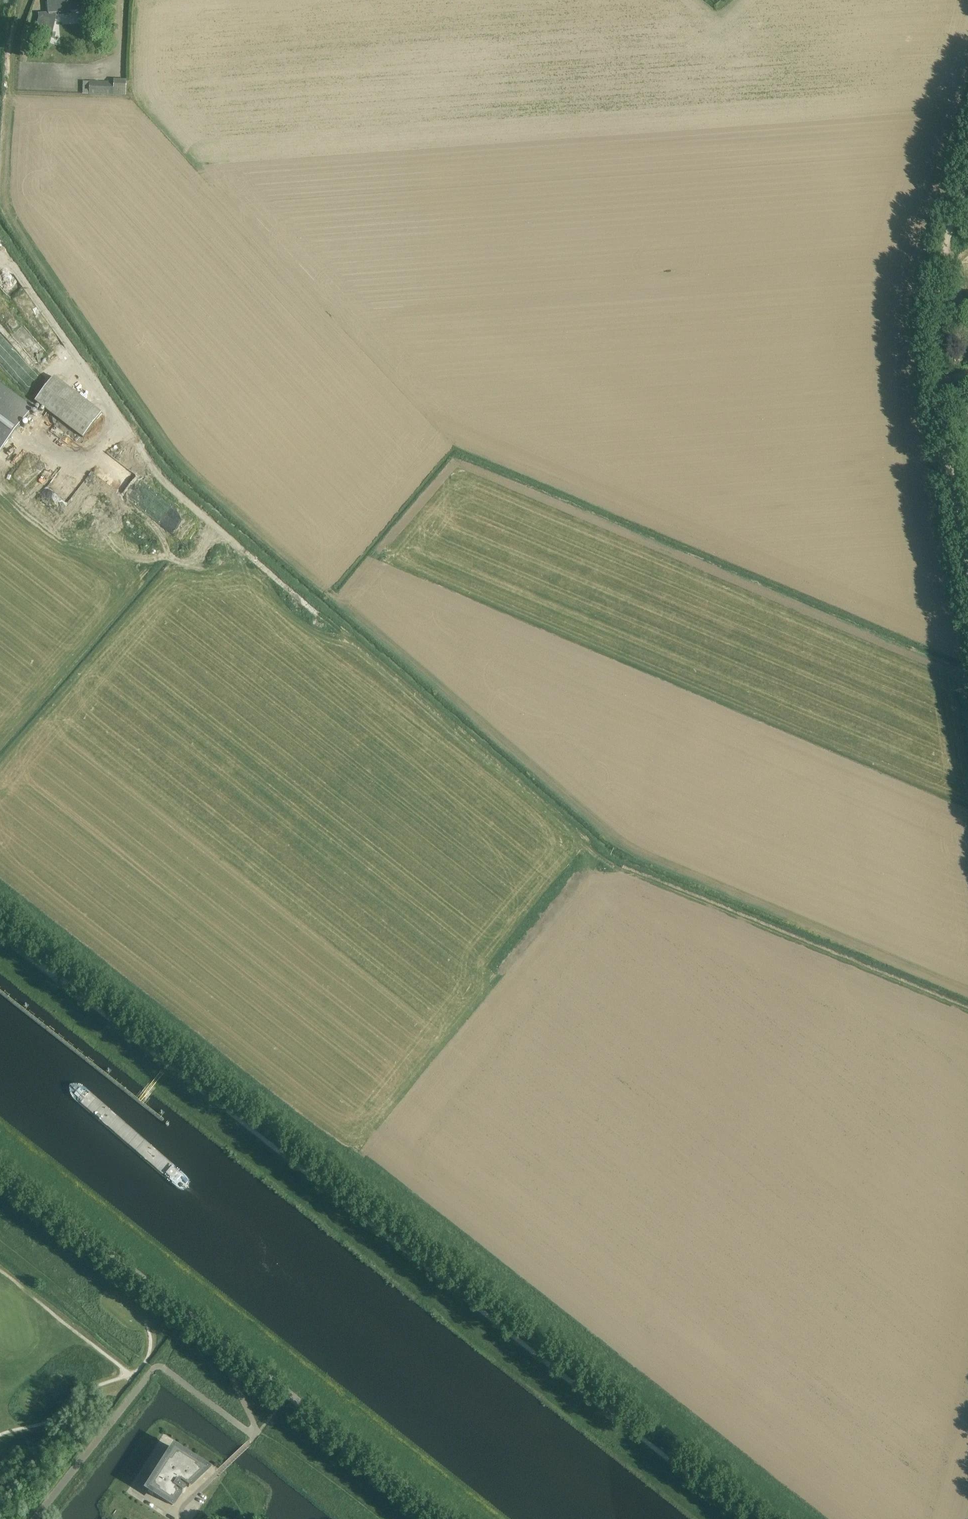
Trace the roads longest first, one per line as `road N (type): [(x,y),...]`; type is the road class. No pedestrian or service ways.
road 1 (tertiary): [(447,1518),(0,1168)]
road 2 (unclassified): [(967,554),(936,399),(934,344),(940,277),(967,171)]

